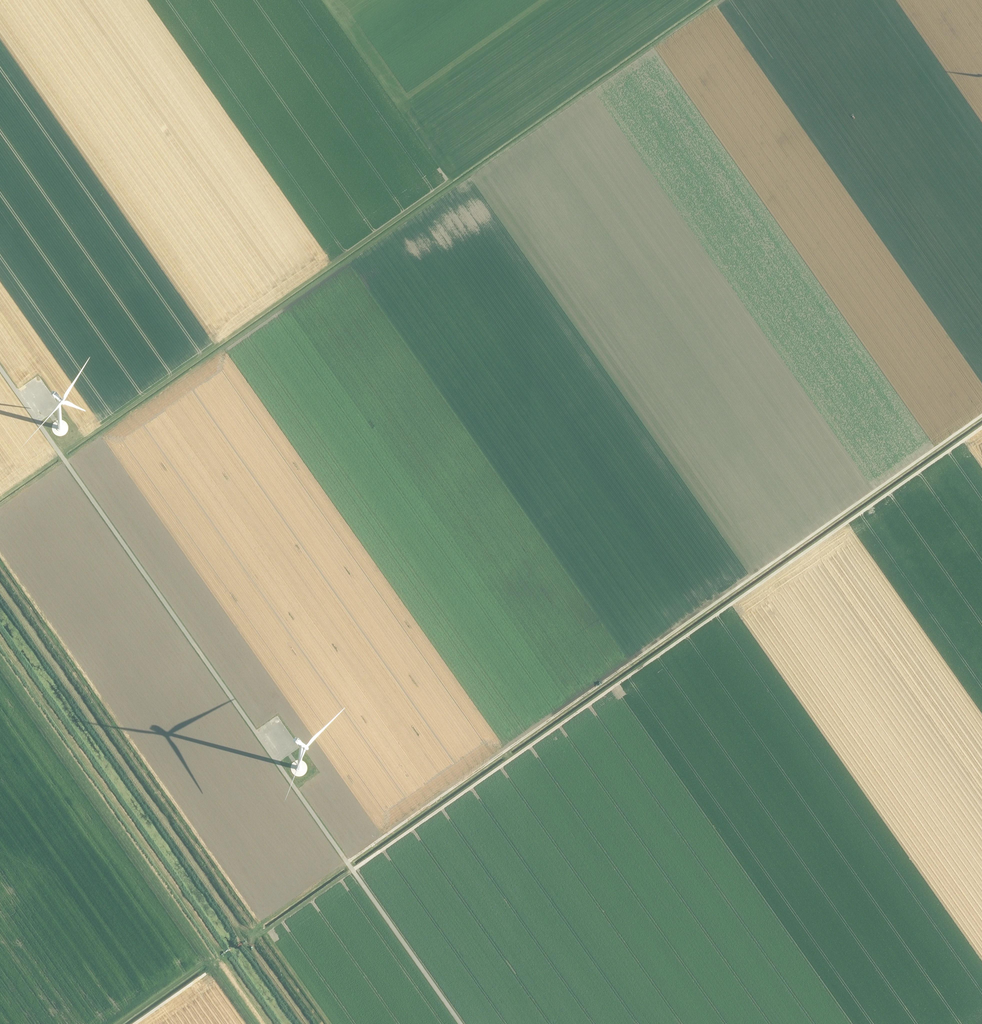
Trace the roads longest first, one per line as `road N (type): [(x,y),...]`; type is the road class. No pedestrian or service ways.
road 1 (track): [(0,640),(270,1023)]

